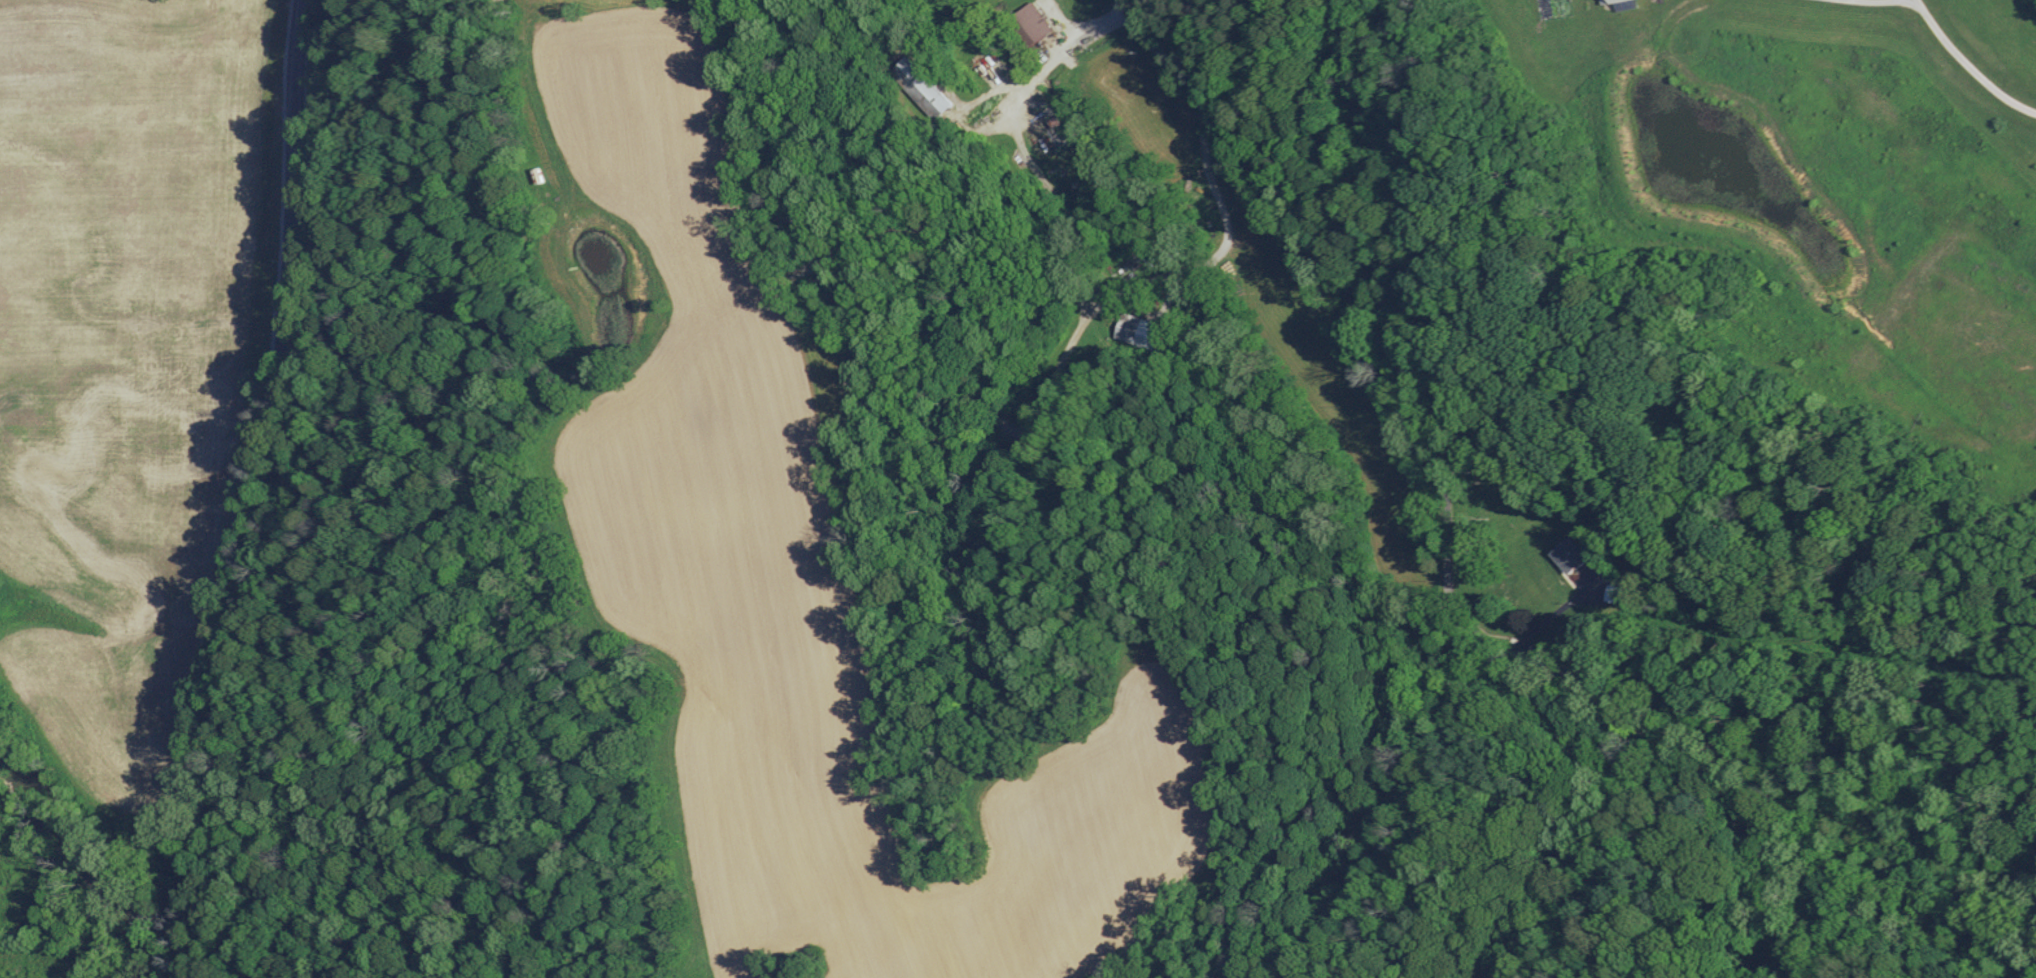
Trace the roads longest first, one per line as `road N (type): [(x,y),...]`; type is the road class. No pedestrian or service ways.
road 1 (residential): [(2035,951),(1865,888),(1781,825),(1726,760),(1491,645),(1455,619),(1441,447),(1422,411),(1303,200),(1154,48),(1120,0)]
road 2 (residential): [(208,977),(217,709),(276,404),(312,0)]

